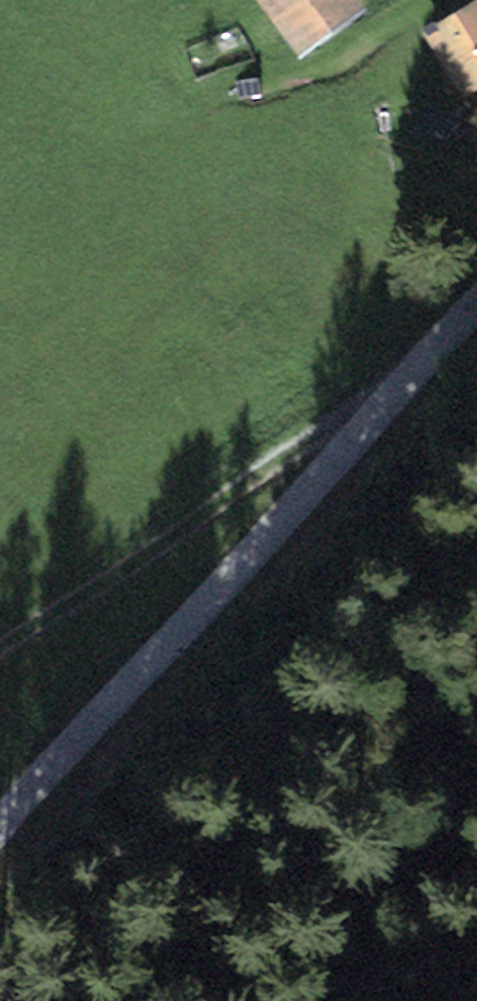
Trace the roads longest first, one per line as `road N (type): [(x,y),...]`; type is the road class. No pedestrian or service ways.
road 1 (track): [(476,300),(231,579),(0,822)]
road 2 (track): [(476,298),(156,547),(0,637)]

